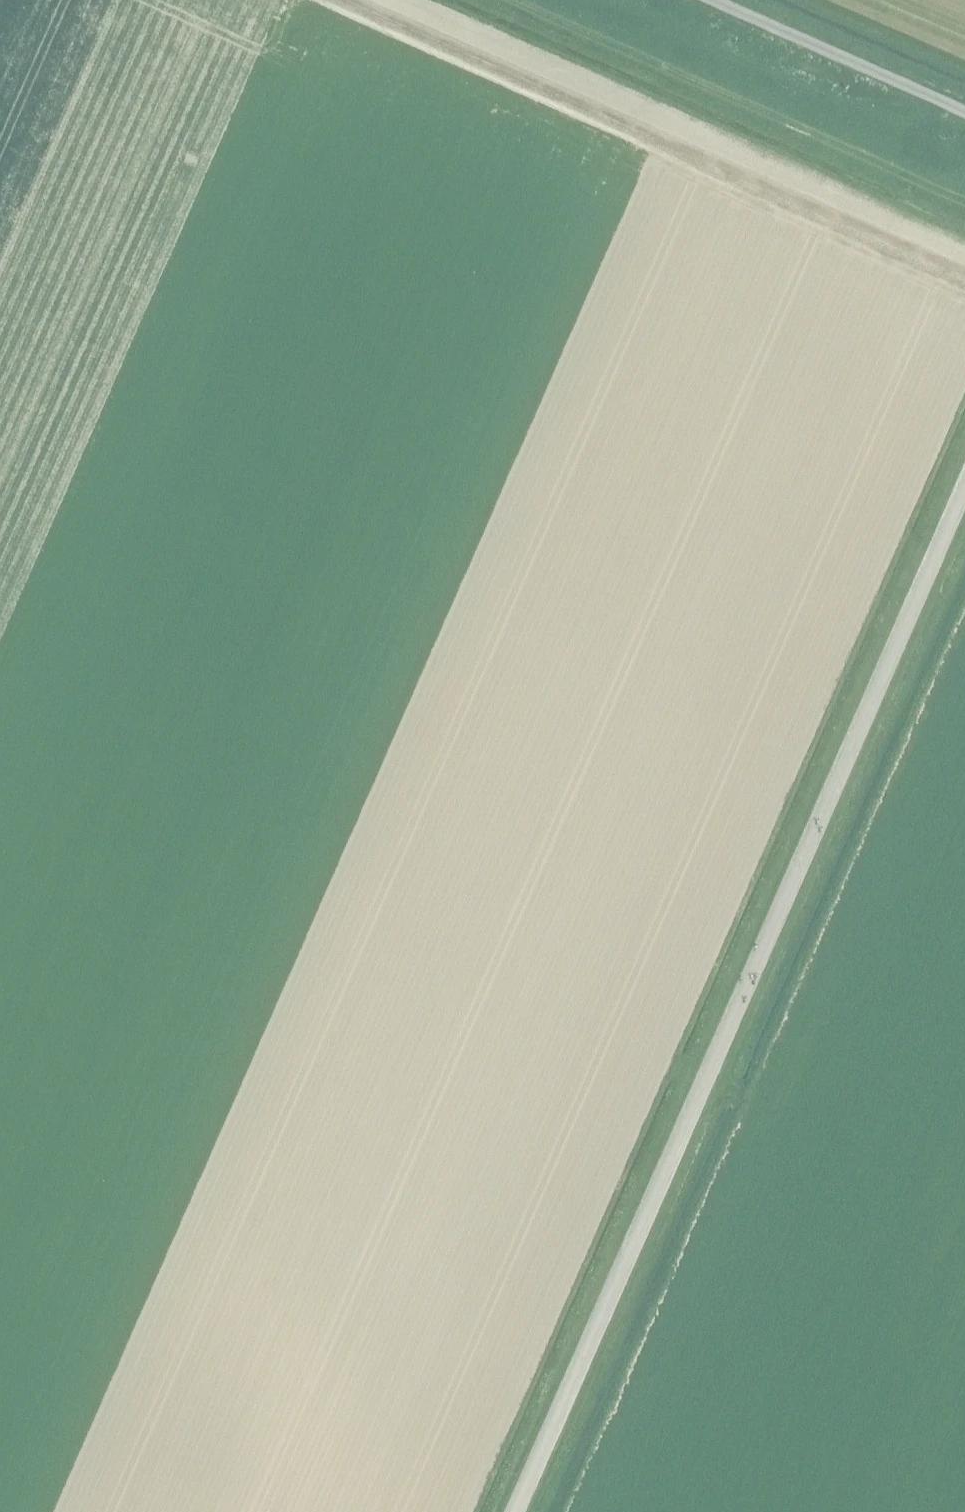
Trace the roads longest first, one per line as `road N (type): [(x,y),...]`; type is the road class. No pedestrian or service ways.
road 1 (unclassified): [(491,1511),(810,794),(964,472)]
road 2 (unclassified): [(964,114),(708,0)]

